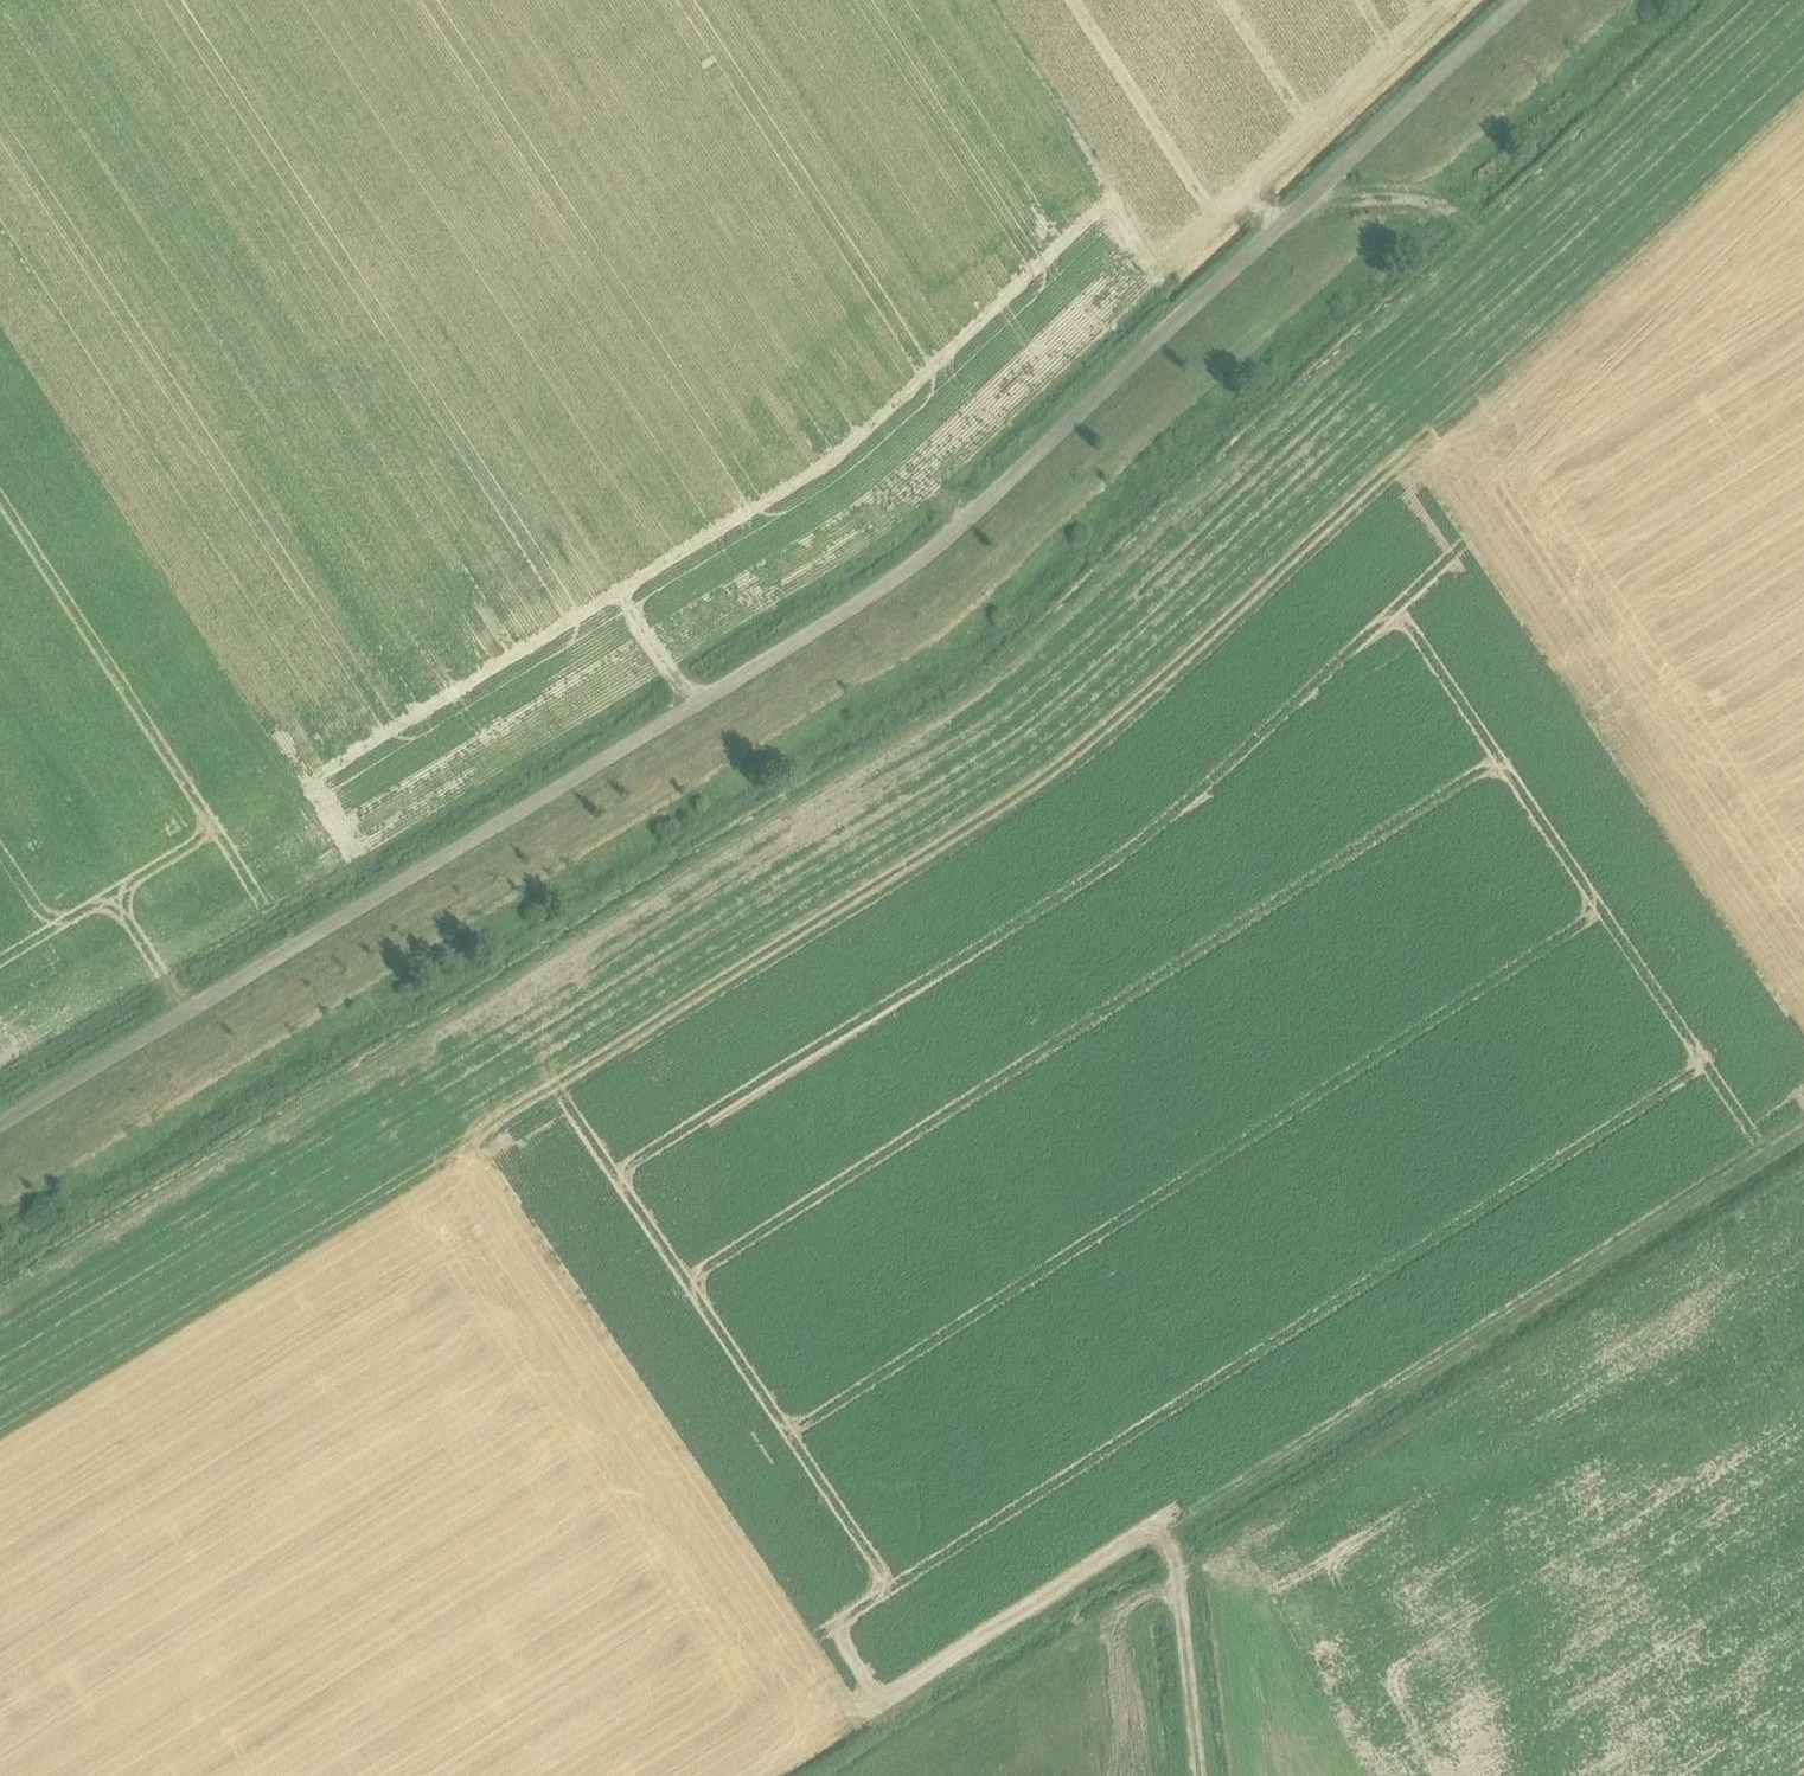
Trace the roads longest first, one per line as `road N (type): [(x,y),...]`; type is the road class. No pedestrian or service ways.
road 1 (track): [(1520,0),(901,573),(0,1123)]
road 2 (track): [(1175,1577),(1198,1775)]

